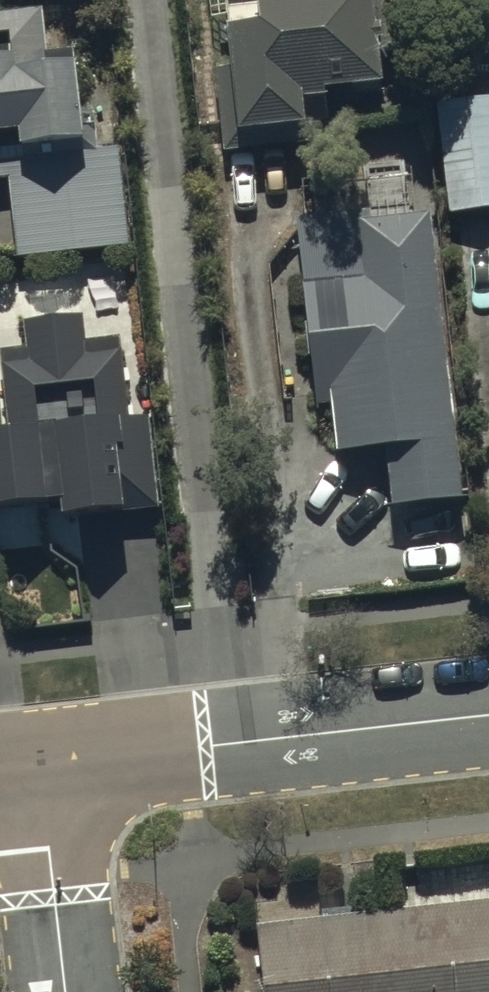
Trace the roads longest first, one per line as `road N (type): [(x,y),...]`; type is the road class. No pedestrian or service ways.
road 1 (residential): [(41,764),(488,714)]
road 2 (residential): [(66,991),(41,764)]

